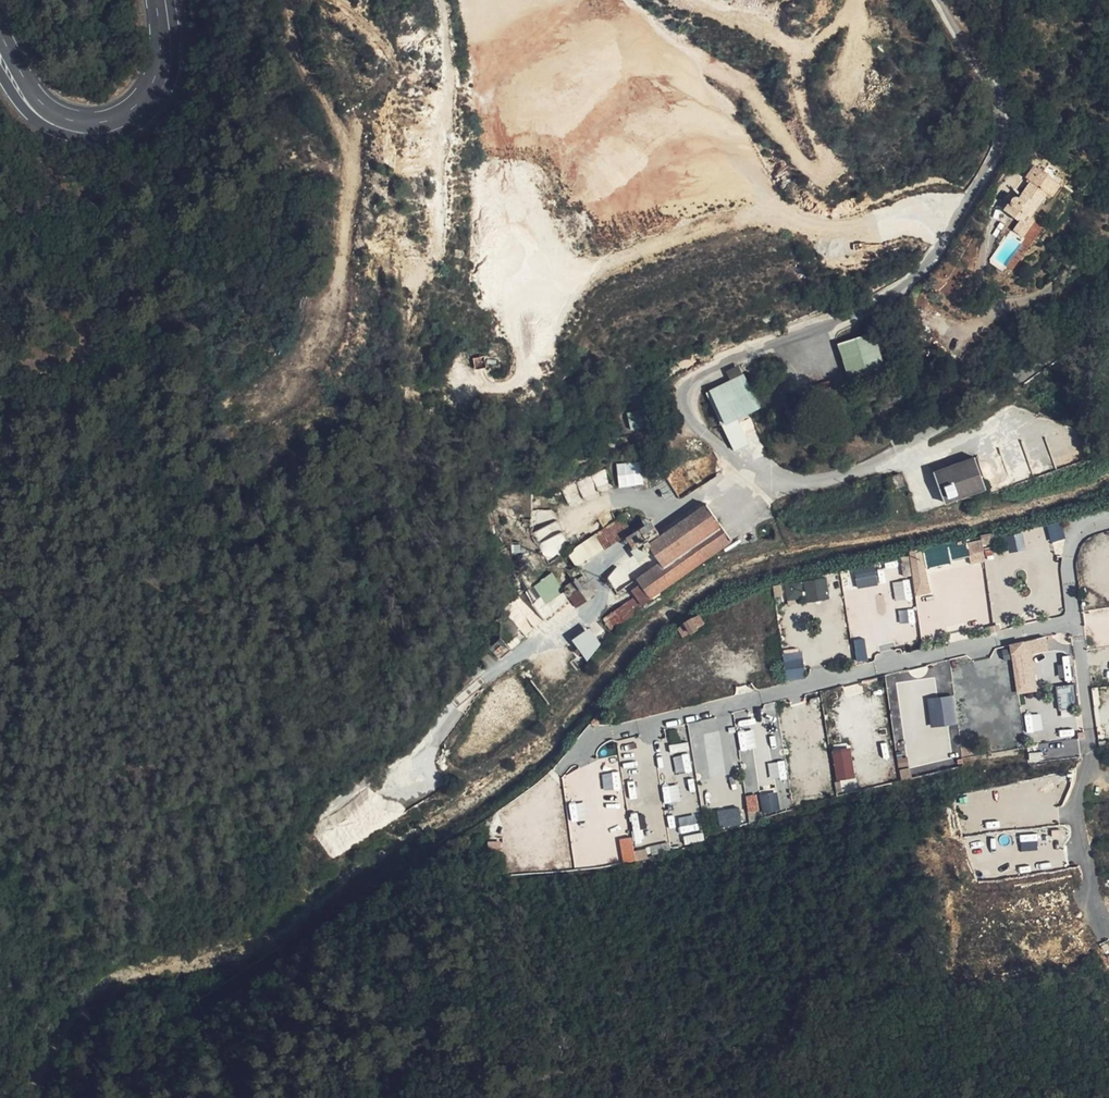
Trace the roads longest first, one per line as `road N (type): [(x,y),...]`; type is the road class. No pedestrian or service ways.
road 1 (track): [(92,333),(53,470),(0,568)]
road 2 (tertiary): [(33,107),(51,121),(95,132),(144,110),(168,56),(163,0)]
road 3 (track): [(353,152),(299,57),(289,0)]
road 4 (unclassified): [(1023,377),(1087,323),(1108,288)]

